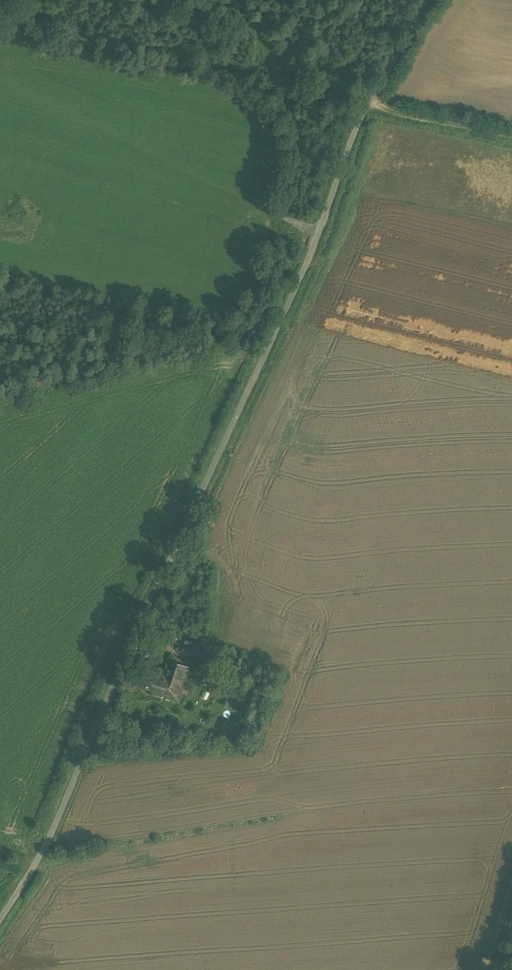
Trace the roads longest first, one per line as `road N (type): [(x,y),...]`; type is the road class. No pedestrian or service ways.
road 1 (unclassified): [(0,918),(48,843),(371,96),(431,0)]
road 2 (track): [(371,96),(392,109),(511,134)]

